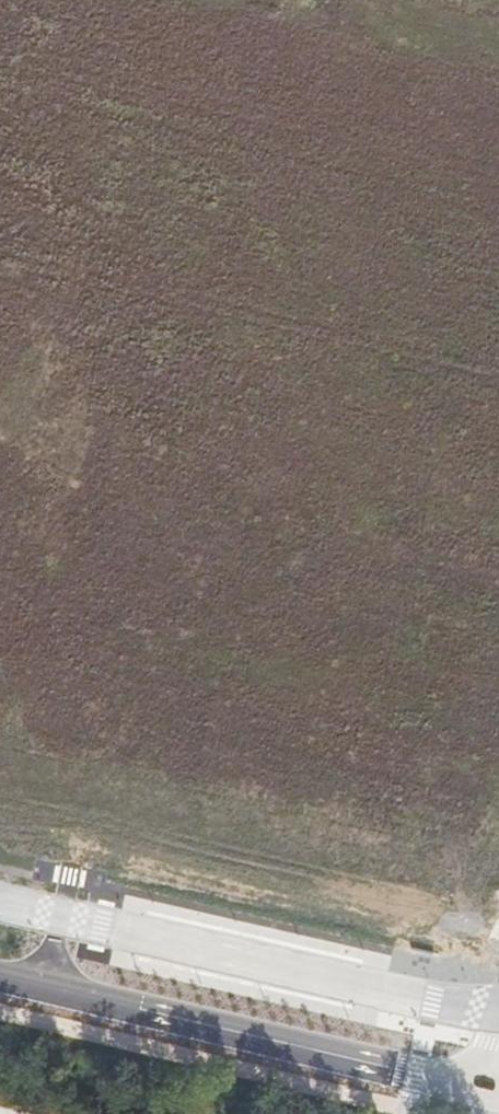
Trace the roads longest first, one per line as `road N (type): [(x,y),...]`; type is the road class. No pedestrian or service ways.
road 1 (secondary): [(0,977),(483,1090)]

